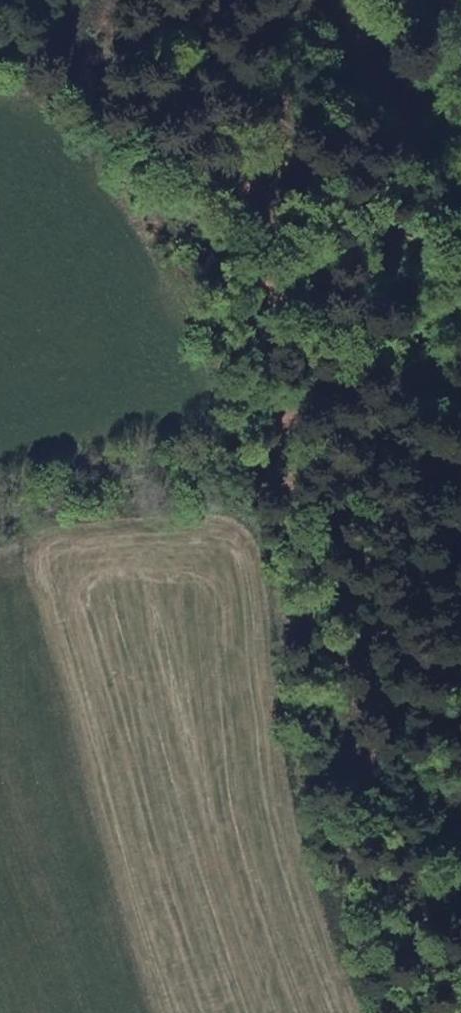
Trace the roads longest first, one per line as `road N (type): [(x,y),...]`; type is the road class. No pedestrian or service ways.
road 1 (track): [(460,603),(319,447),(274,450),(62,499),(0,525)]

